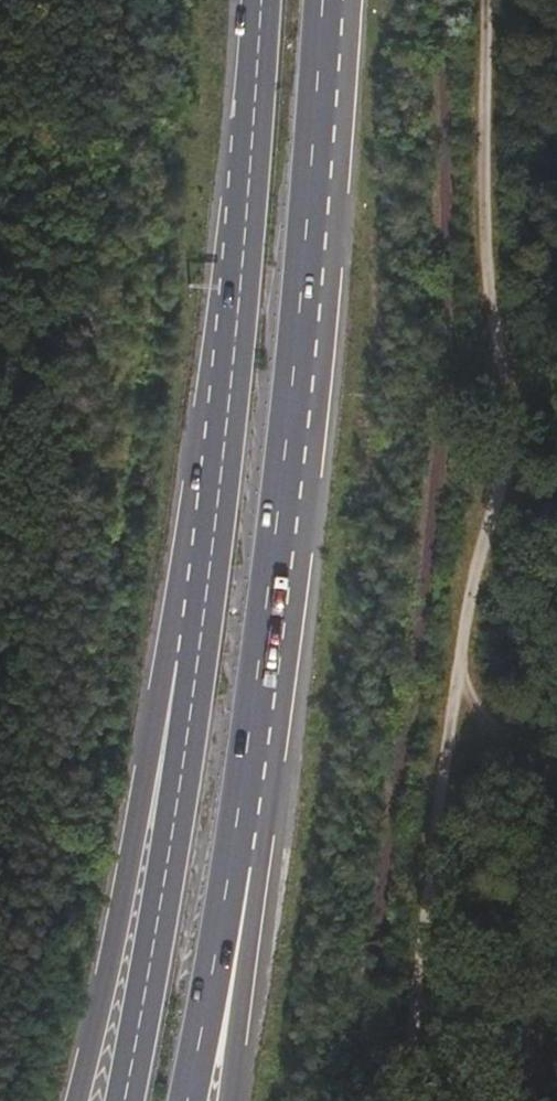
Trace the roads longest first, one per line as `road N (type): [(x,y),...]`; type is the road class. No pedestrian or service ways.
road 1 (trunk): [(246,775),(326,0)]
road 2 (track): [(459,691),(542,103),(544,0)]
road 3 (trunk): [(261,0),(210,584)]
road 4 (trunk): [(210,584),(89,1100)]
road 5 (trunk): [(210,584),(124,1100)]
road 6 (track): [(431,1100),(459,691)]
road 7 (trunk): [(186,1100),(246,775)]
road 8 (trunk): [(222,1100),(246,775)]

